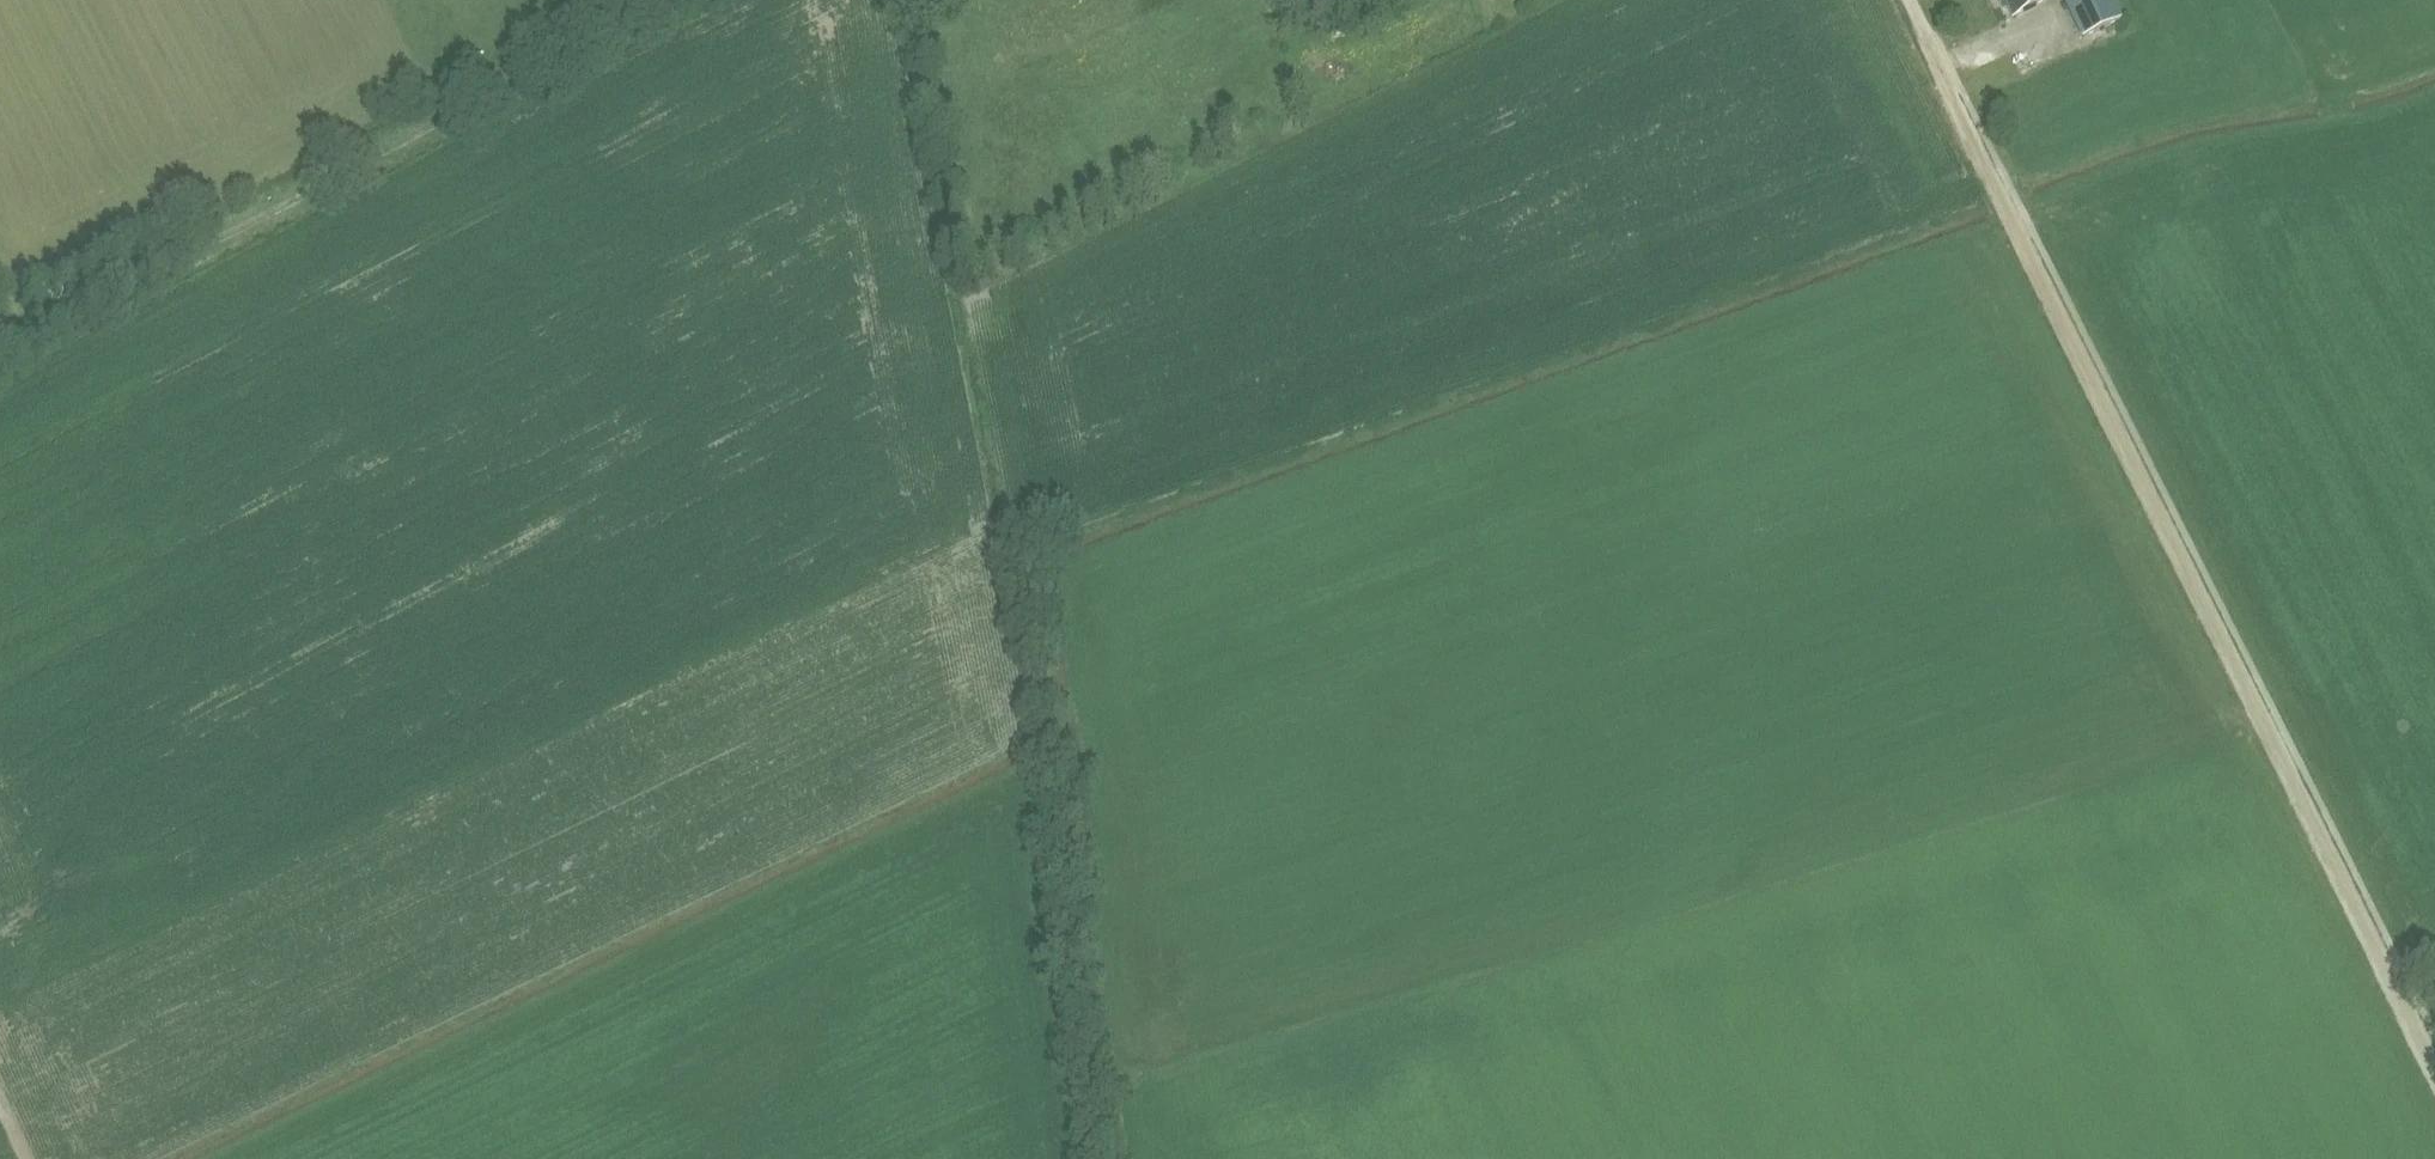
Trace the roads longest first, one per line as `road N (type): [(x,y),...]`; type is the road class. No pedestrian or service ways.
road 1 (track): [(2393,985),(1920,26)]
road 2 (track): [(0,355),(656,0)]

